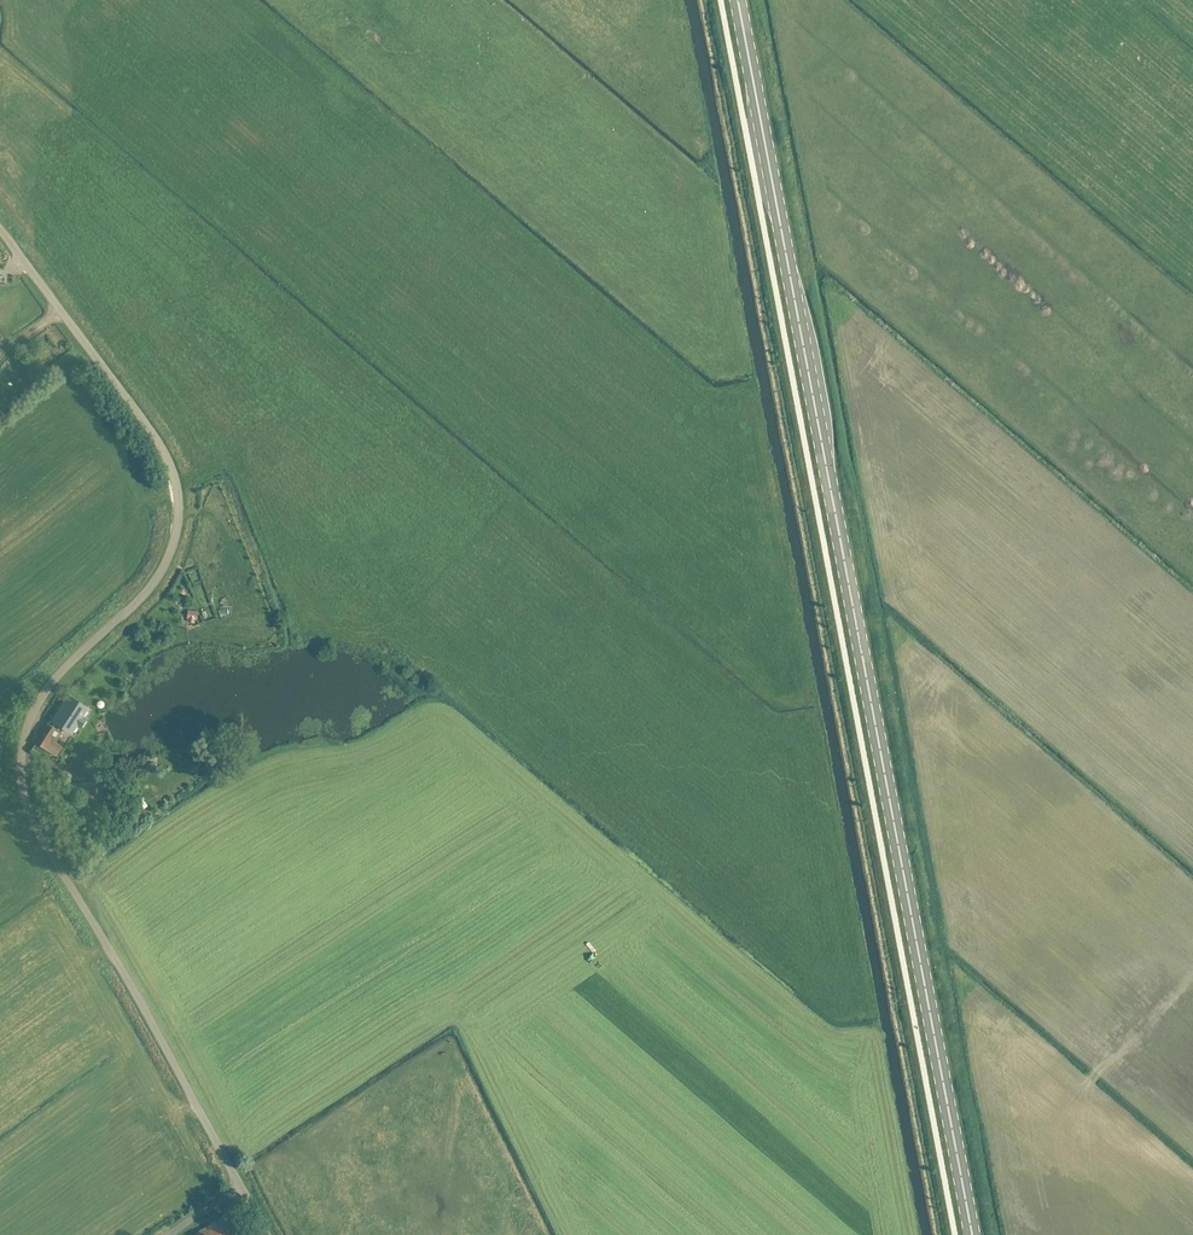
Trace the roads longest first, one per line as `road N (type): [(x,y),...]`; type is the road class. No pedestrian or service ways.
road 1 (secondary): [(969,1234),(736,0)]
road 2 (unclassified): [(267,1234),(42,839),(26,798),(23,748),(41,698),(158,576),(179,509),(158,440),(0,228)]

